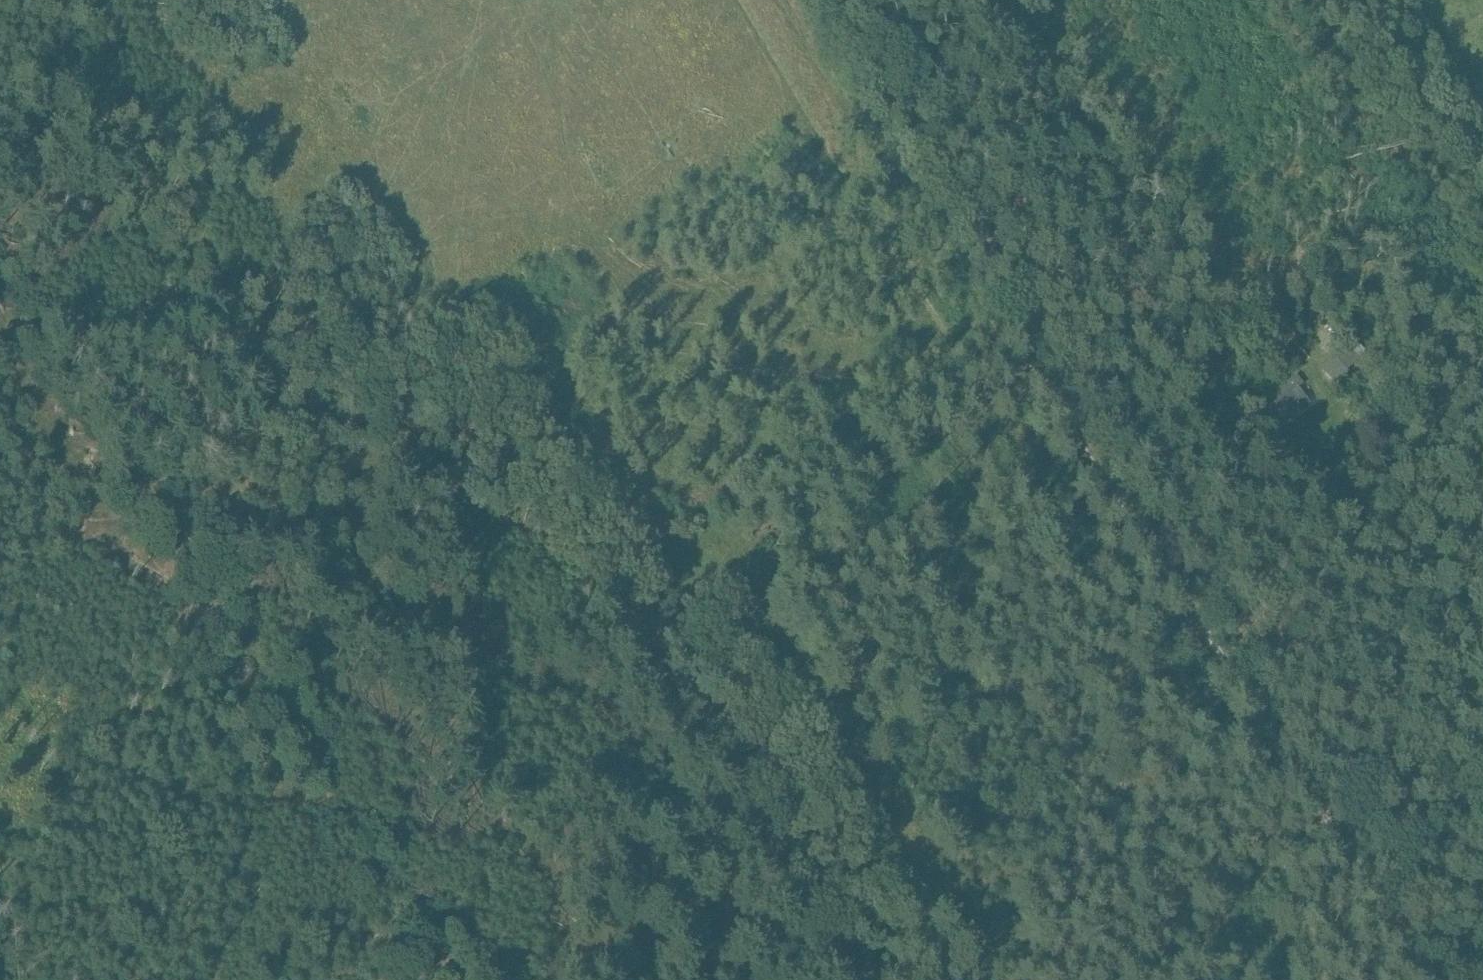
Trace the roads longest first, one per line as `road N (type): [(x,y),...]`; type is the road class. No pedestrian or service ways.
road 1 (track): [(1152,528),(1451,979)]

